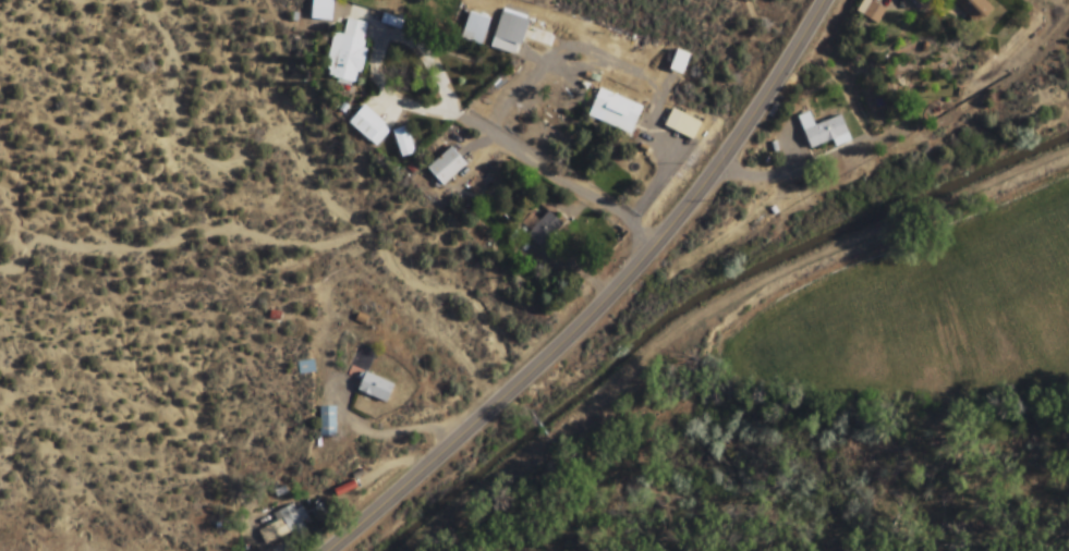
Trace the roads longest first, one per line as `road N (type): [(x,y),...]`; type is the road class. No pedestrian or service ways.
road 1 (secondary): [(324,550),(574,329),(675,218),(767,91),(821,0)]

